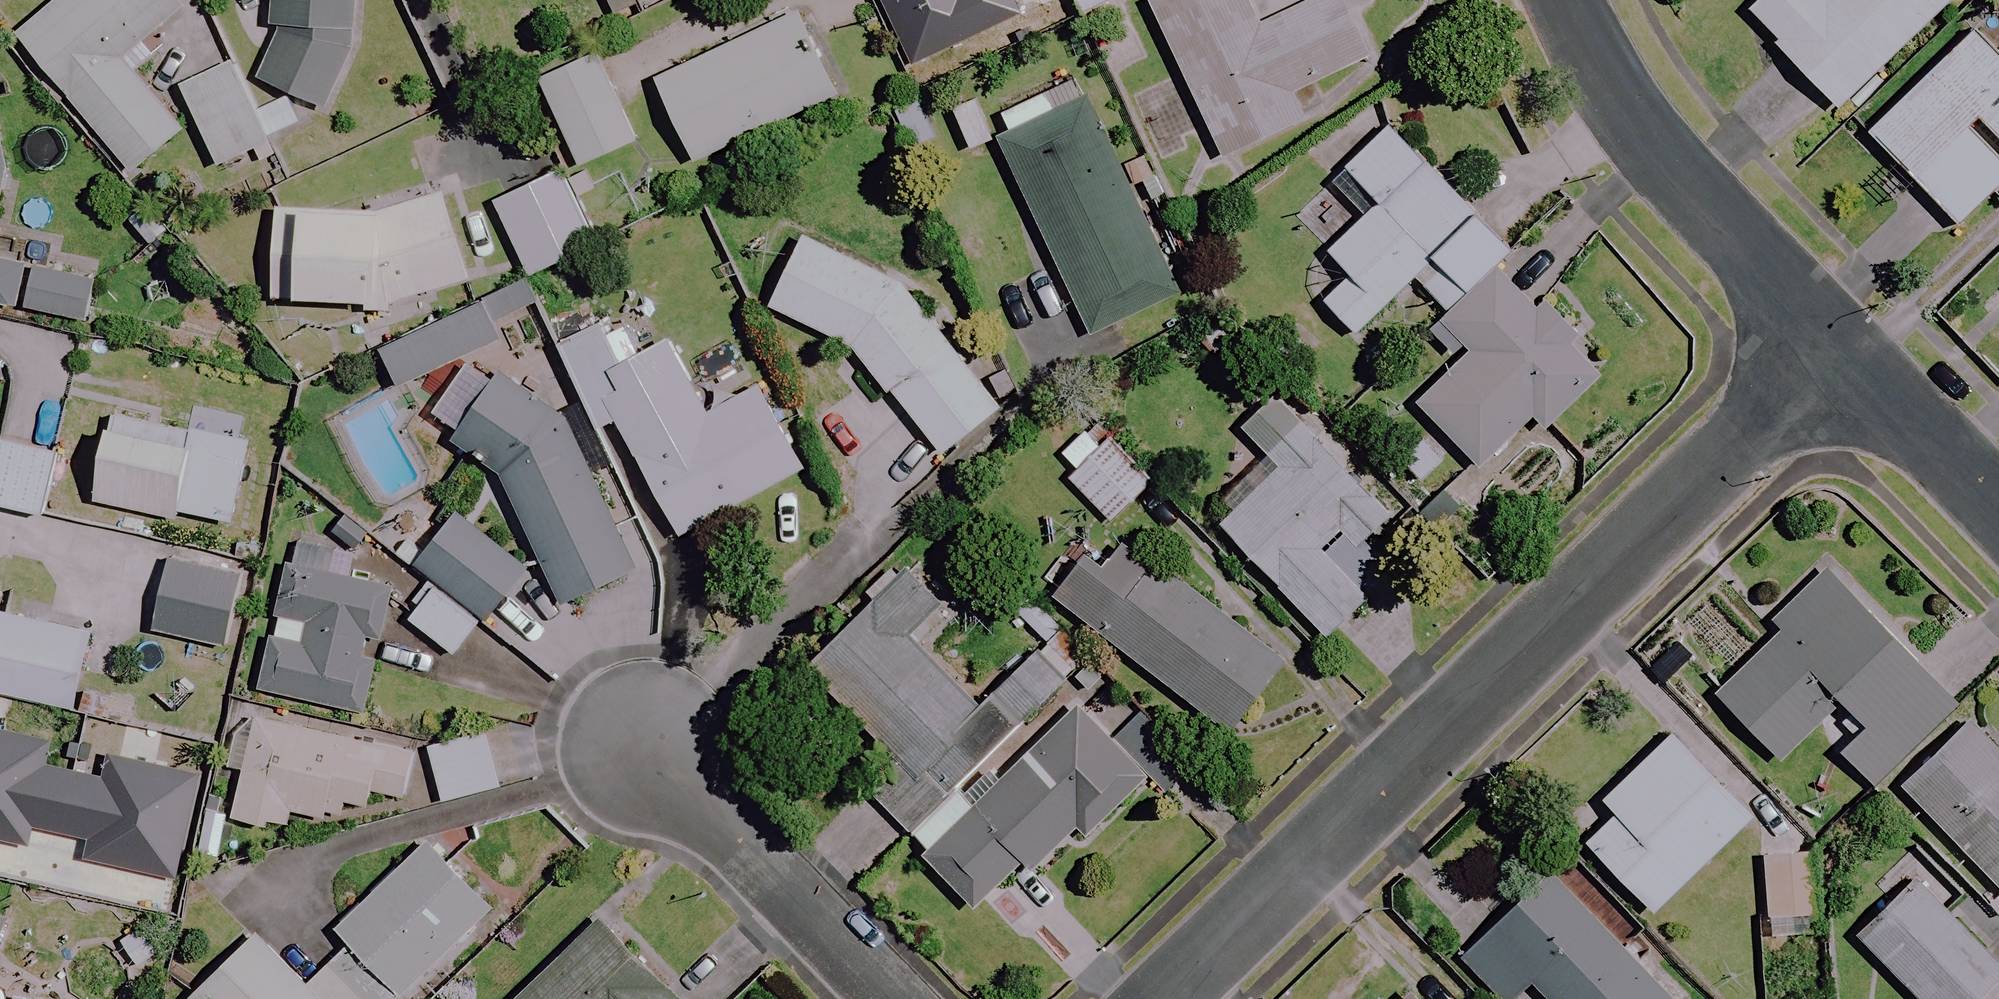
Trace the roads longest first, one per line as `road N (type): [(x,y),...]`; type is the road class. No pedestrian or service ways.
road 1 (residential): [(1160,998),(1844,355)]
road 2 (residential): [(1844,355),(1673,174),(1585,45),(1563,0)]
road 3 (residential): [(654,749),(897,998)]
road 4 (residential): [(1998,513),(1844,355)]

